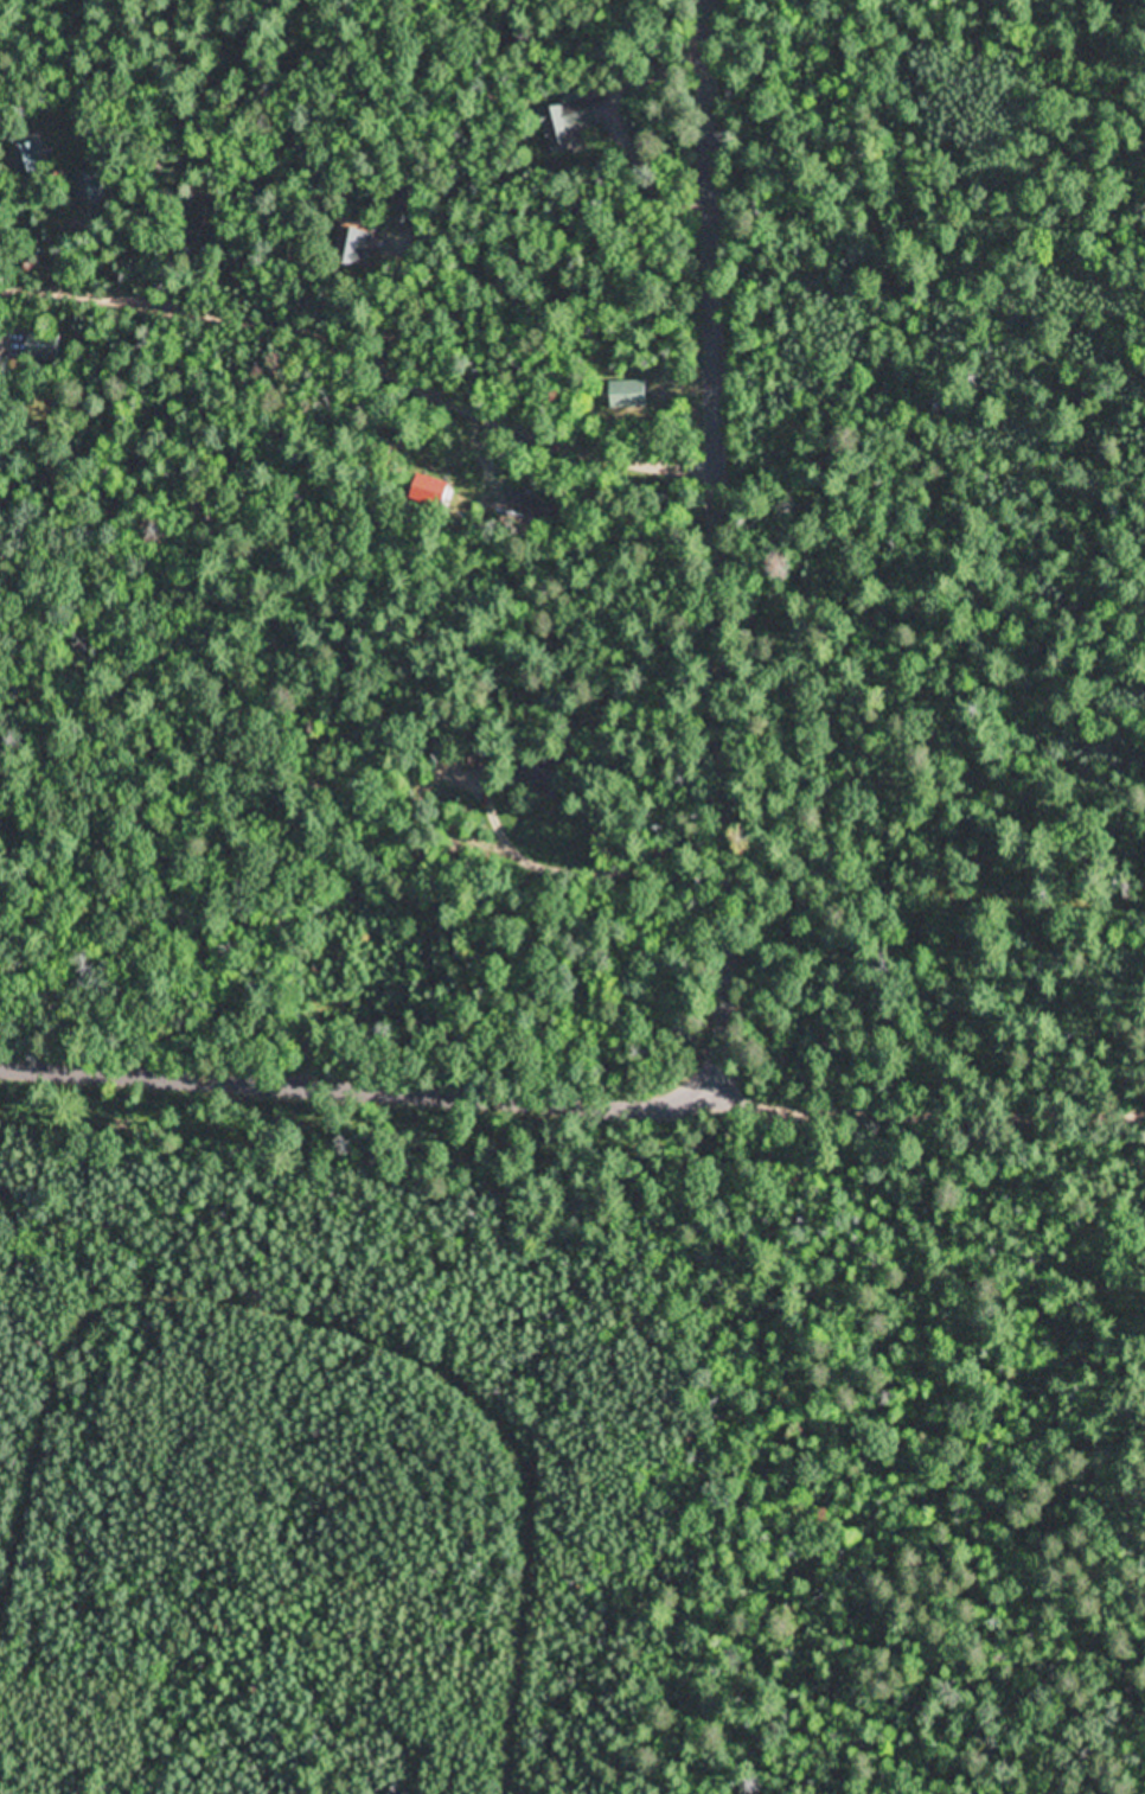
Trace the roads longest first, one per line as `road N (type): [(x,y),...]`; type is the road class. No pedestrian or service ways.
road 1 (residential): [(691,1091),(717,1048),(731,947),(716,595),(709,0)]
road 2 (residential): [(715,468),(500,416),(303,321),(87,286),(0,282)]
road 3 (residential): [(691,1091),(645,1105),(0,1065)]
road 4 (residential): [(1144,1104),(806,1104),(691,1091)]

